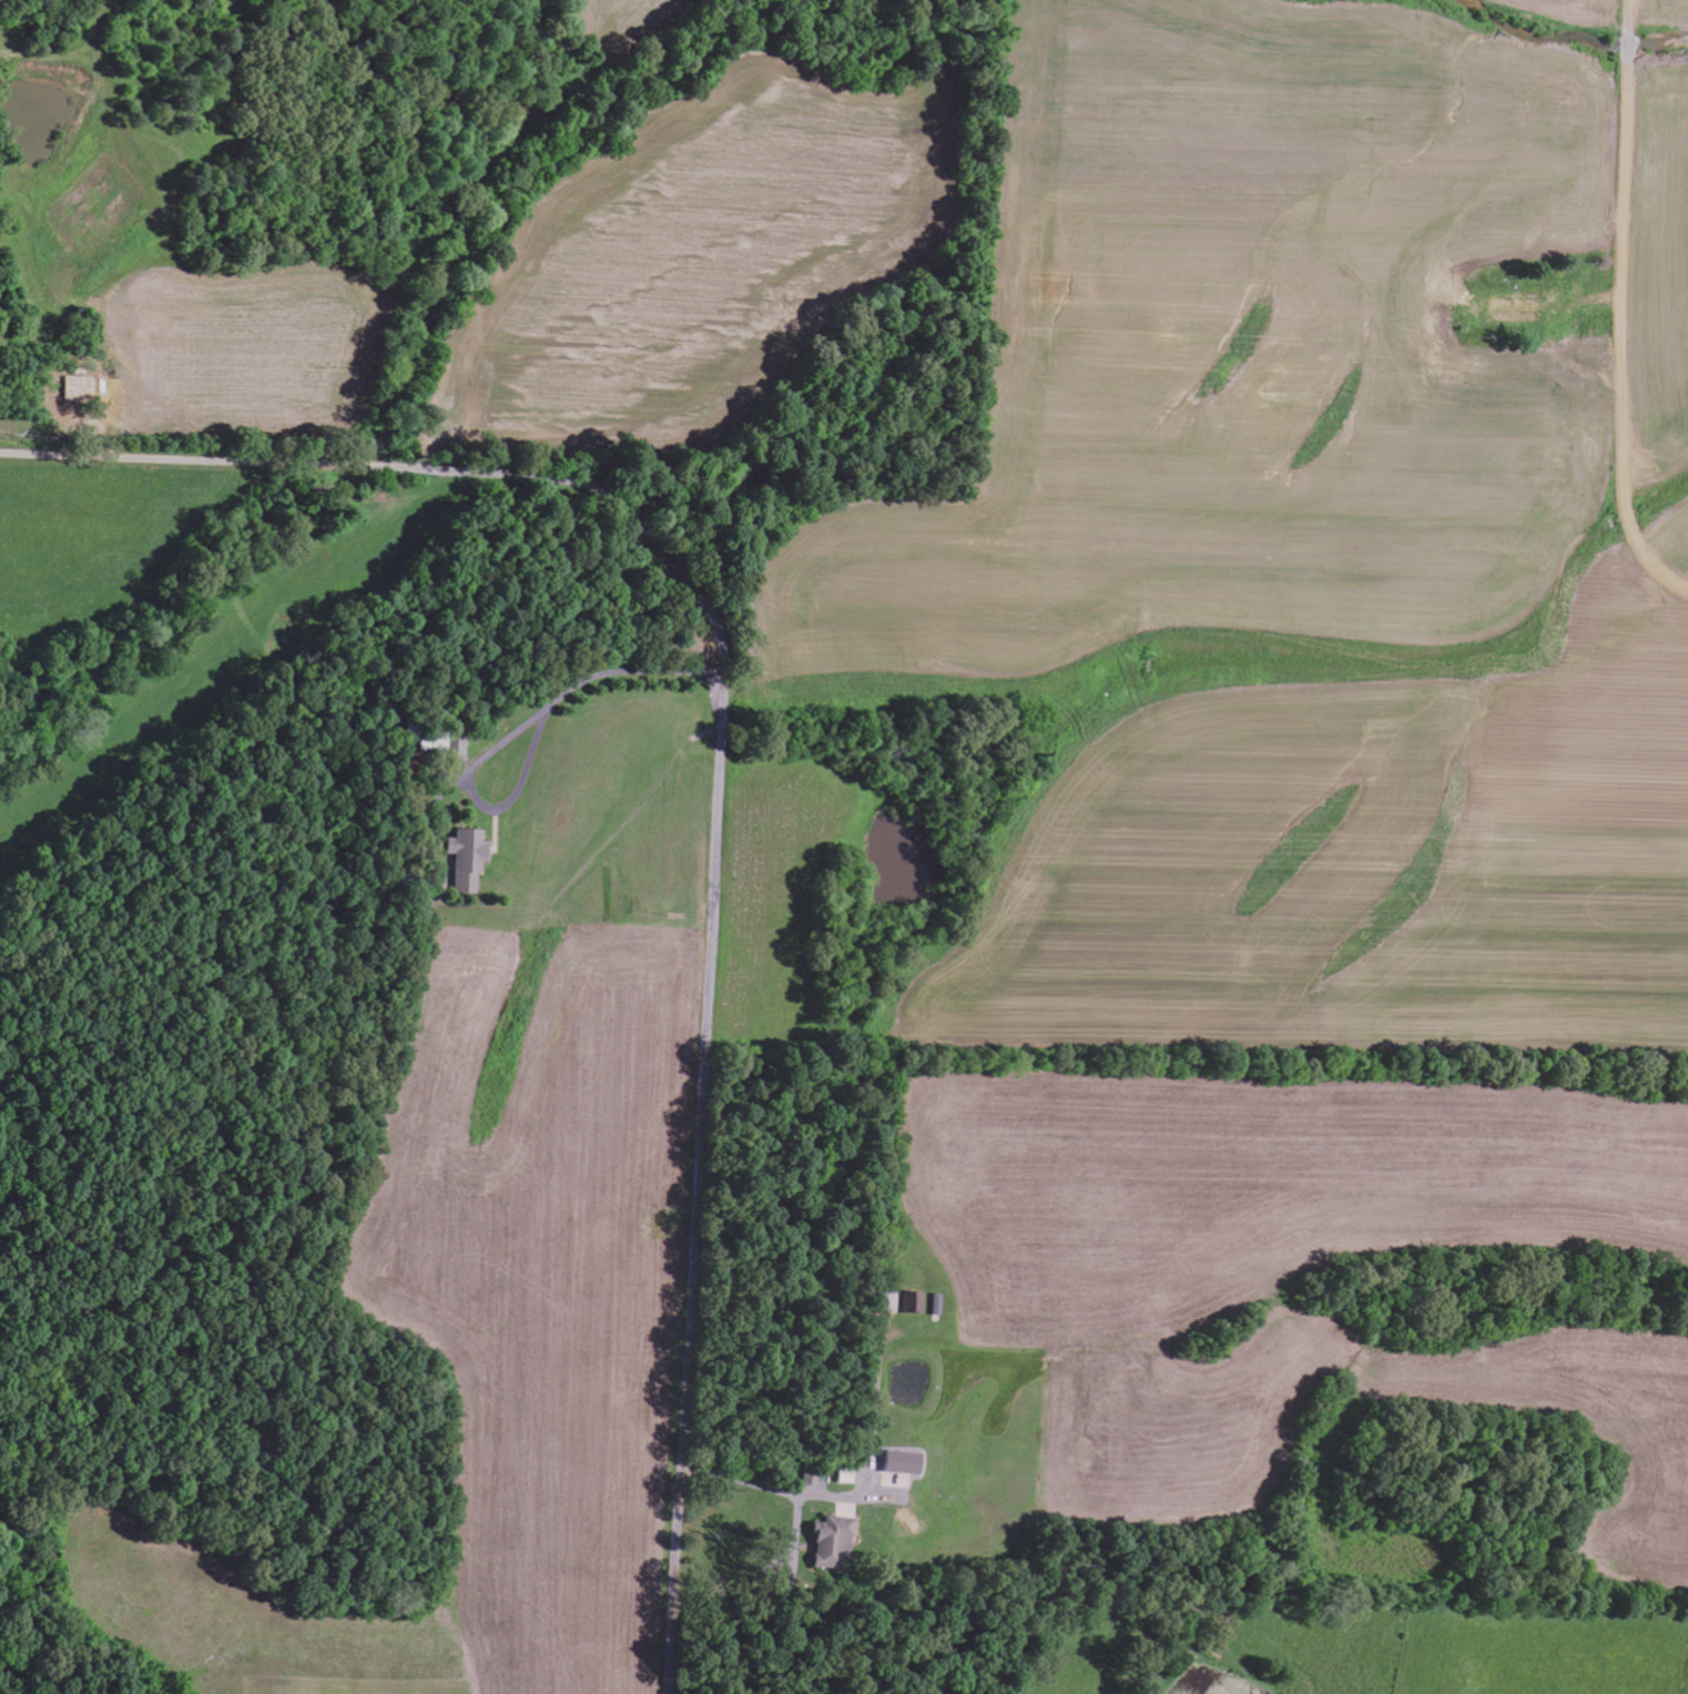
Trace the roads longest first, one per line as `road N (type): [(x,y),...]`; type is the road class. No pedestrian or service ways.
road 1 (residential): [(670,1693),(723,687),(710,627),(662,550),(613,501),(576,481),(0,452)]
road 2 (residential): [(1687,588),(1649,560),(1626,496),(1621,372),(1632,0)]

